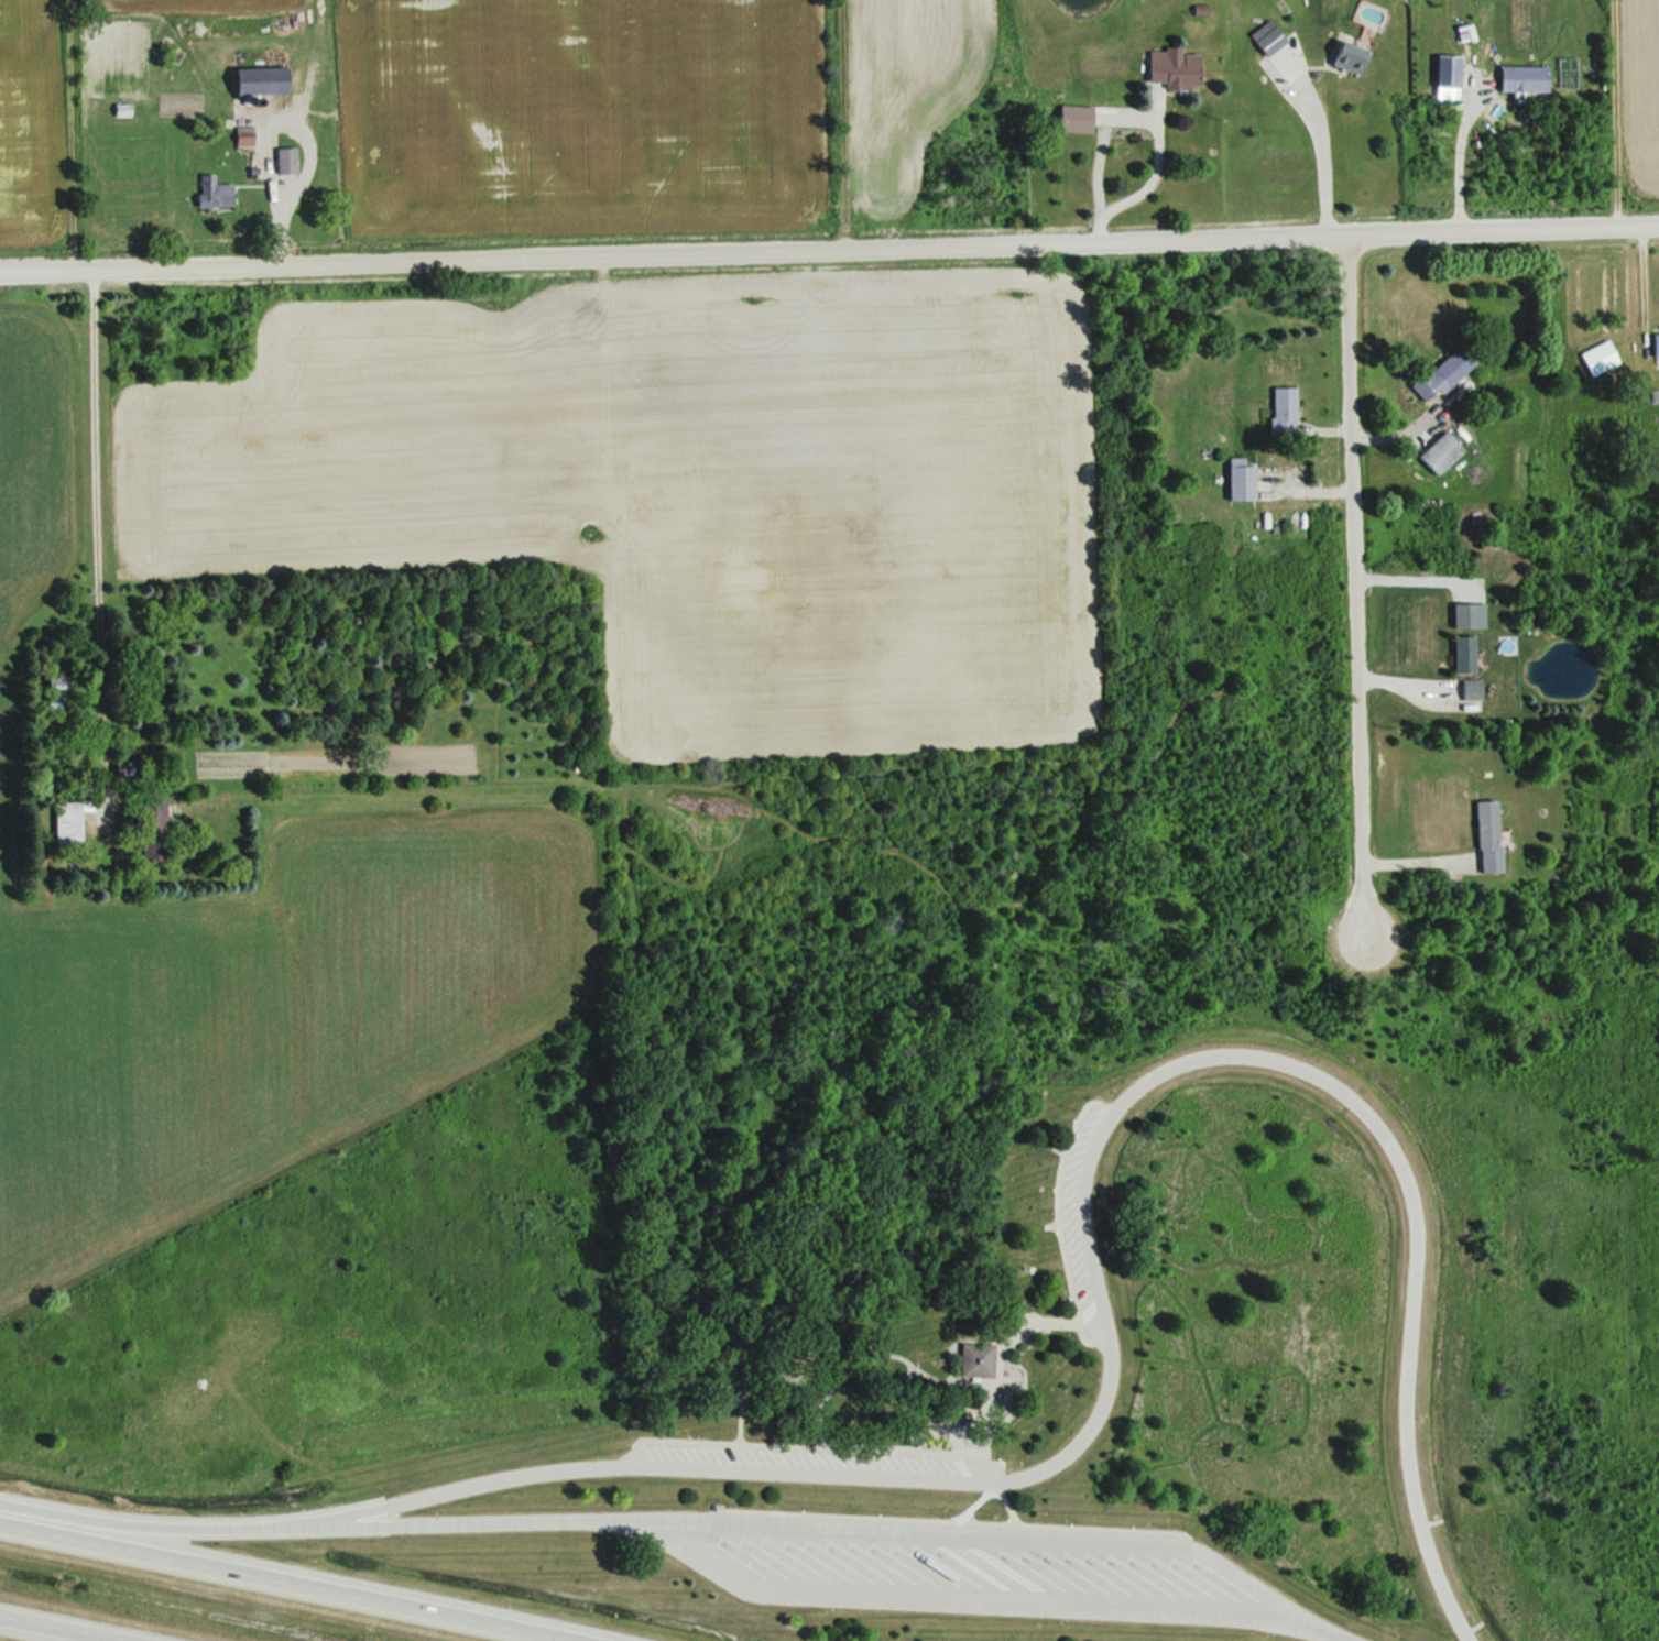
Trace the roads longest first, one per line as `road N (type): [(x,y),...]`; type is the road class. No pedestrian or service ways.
road 1 (residential): [(1658,218),(1461,231),(0,274)]
road 2 (residential): [(1363,929),(1341,234)]
road 3 (motorway): [(568,1640),(0,1517)]
road 4 (motorway): [(287,1524),(150,1527),(0,1504)]
road 5 (motorway): [(0,1613),(140,1640)]

